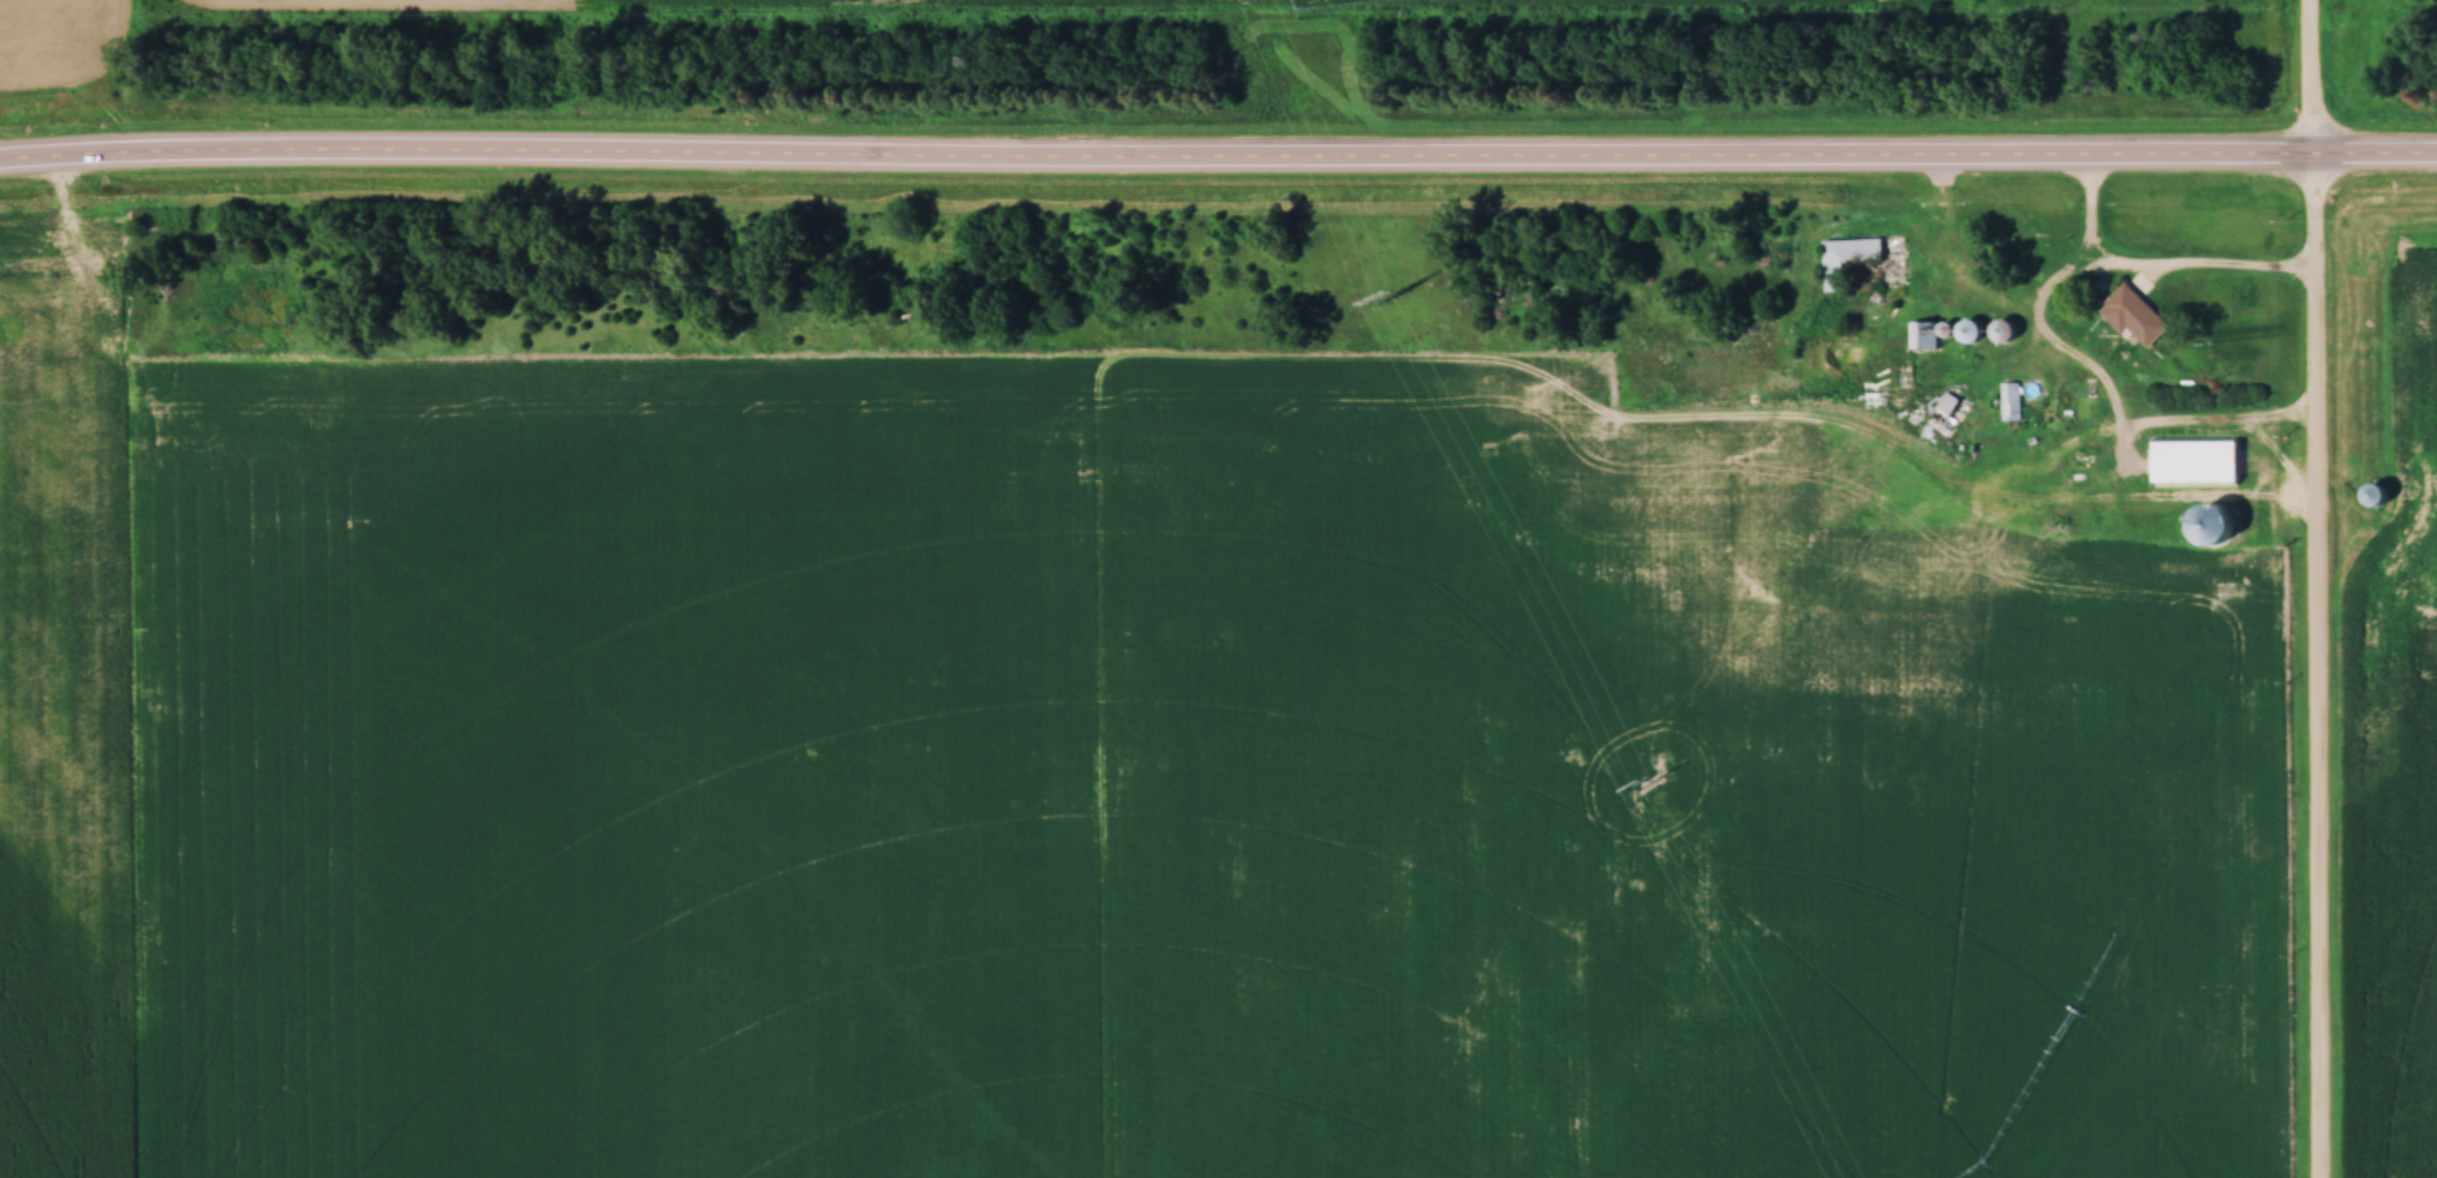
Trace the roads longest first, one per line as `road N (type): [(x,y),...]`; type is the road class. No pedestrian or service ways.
road 1 (primary): [(0,172),(193,155),(2436,160)]
road 2 (residential): [(2322,1177),(2312,0)]

